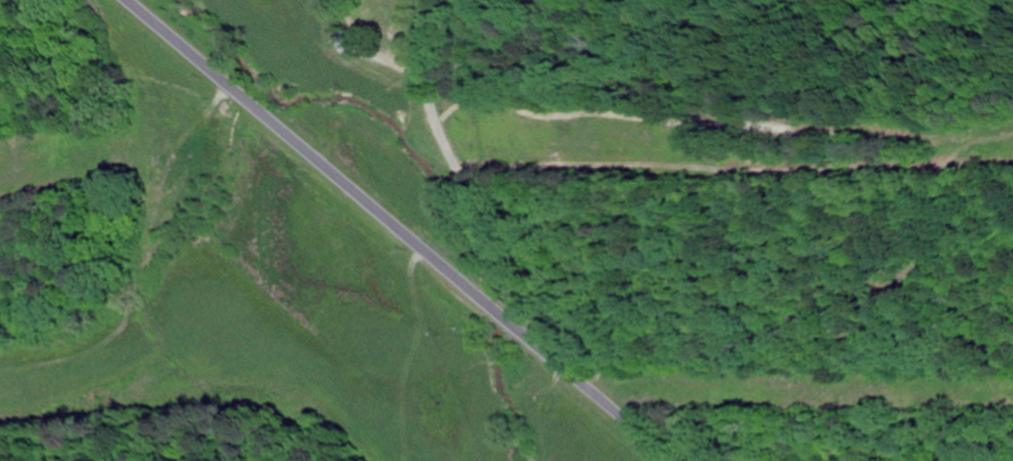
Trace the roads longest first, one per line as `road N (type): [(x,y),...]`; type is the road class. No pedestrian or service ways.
road 1 (residential): [(671,460),(126,0)]
road 2 (residential): [(557,364),(549,322),(433,126),(425,61),(443,0)]

